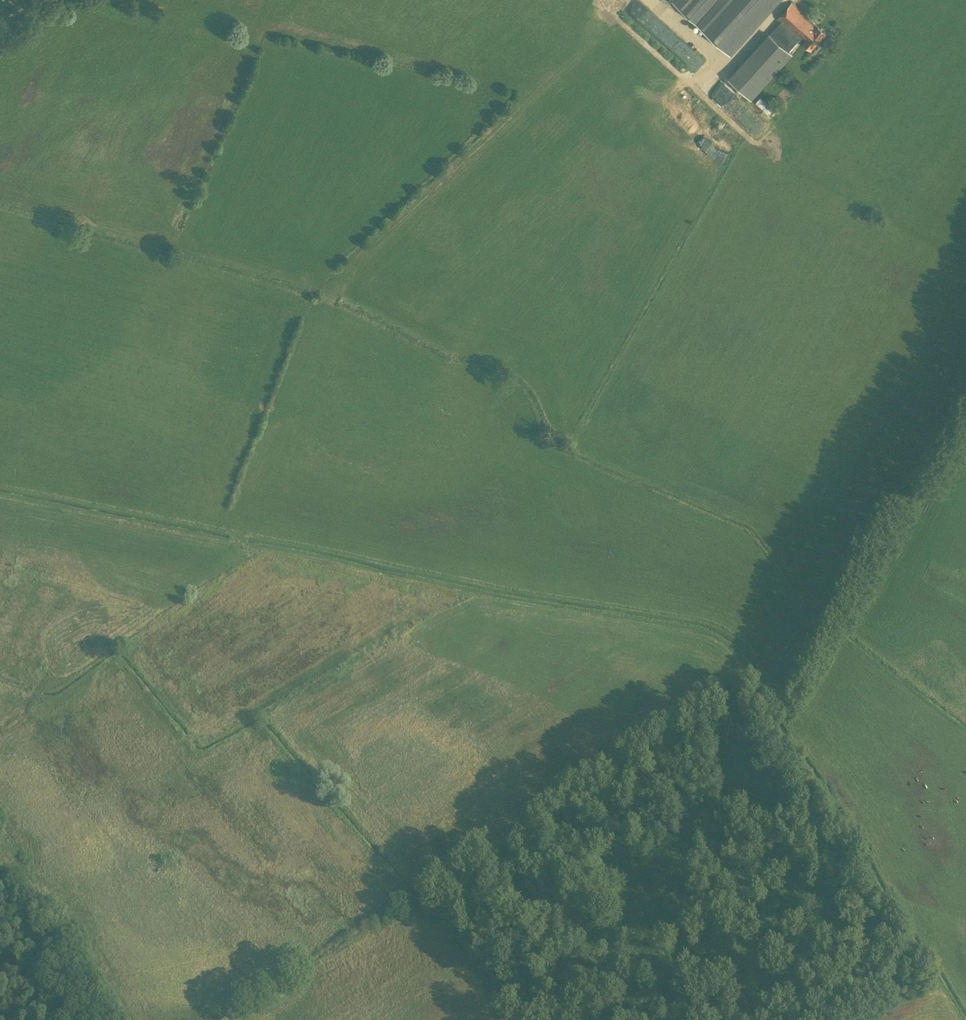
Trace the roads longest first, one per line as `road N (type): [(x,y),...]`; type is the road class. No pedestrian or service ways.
road 1 (track): [(965,388),(781,713),(750,727),(732,709)]
road 2 (track): [(87,1019),(67,977),(0,888)]

